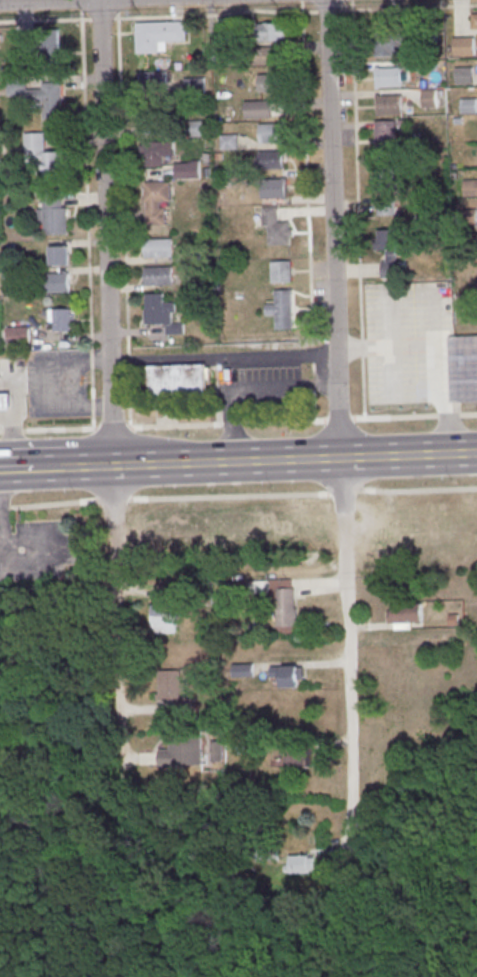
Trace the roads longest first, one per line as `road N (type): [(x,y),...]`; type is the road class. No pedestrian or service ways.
road 1 (residential): [(111,464),(101,0)]
road 2 (residential): [(340,458),(330,0)]
road 3 (primary): [(476,453),(111,464)]
road 4 (residential): [(353,799),(340,458)]
road 5 (residential): [(124,763),(111,464)]

